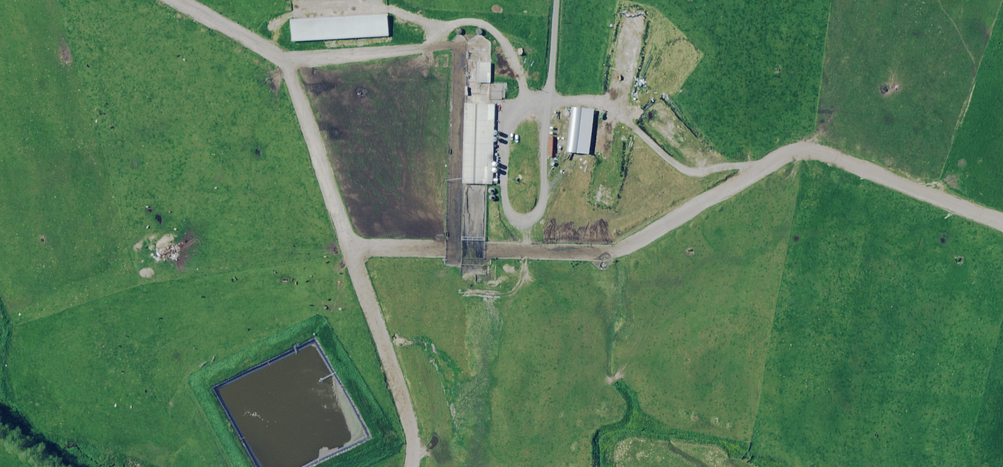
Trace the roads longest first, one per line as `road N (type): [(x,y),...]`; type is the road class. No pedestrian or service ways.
road 1 (track): [(472,249),(618,249),(809,149),(1002,226)]
road 2 (track): [(472,249),(353,251),(286,60),(173,0)]
road 3 (track): [(286,60),(446,47),(448,30),(471,23),(501,40),(527,99)]
road 4 (track): [(548,99),(607,105),(683,169),(767,166)]

